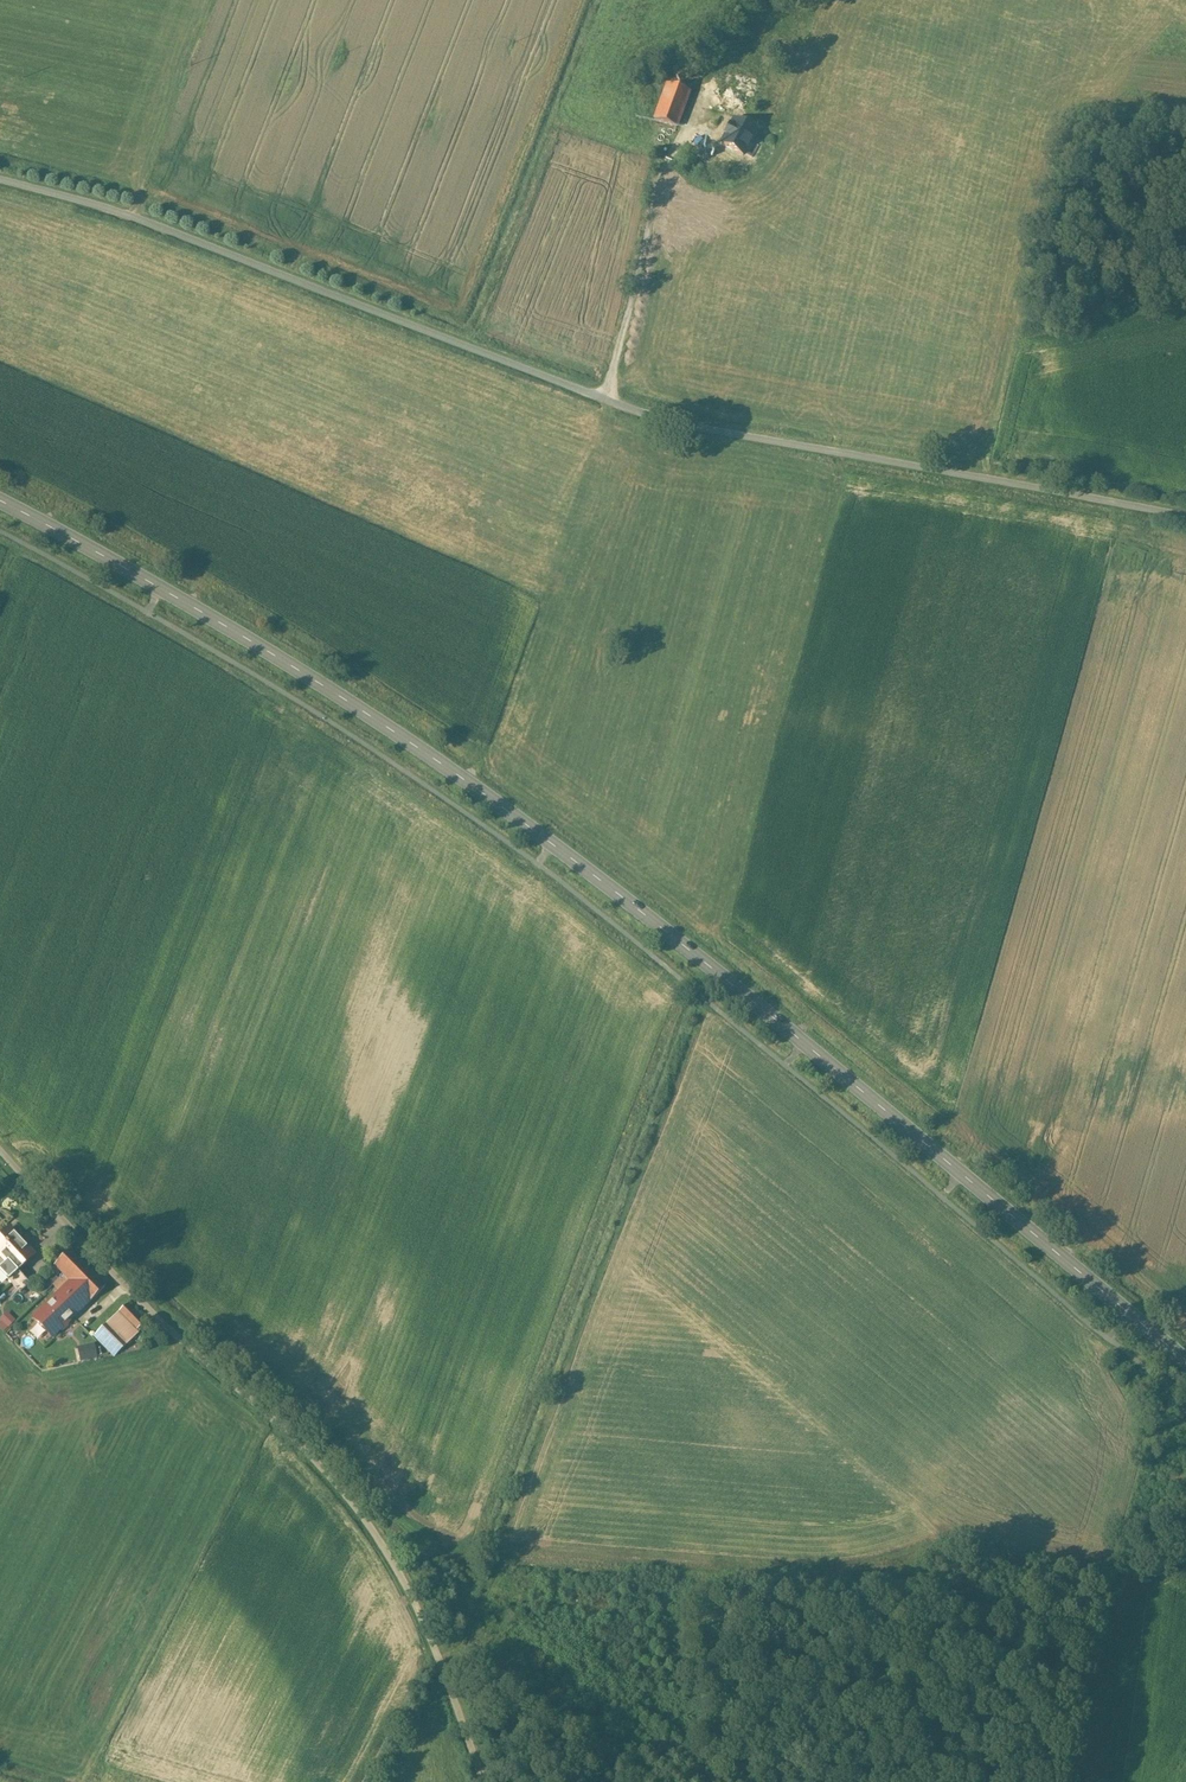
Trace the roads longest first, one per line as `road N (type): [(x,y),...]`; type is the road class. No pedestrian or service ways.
road 1 (secondary): [(1185,1361),(678,942),(462,779),(270,654),(0,501)]
road 2 (unclassified): [(1185,518),(718,434),(160,224),(0,178)]
road 3 (unclassified): [(0,1146),(181,1338),(337,1483),(419,1615),(482,1781)]

